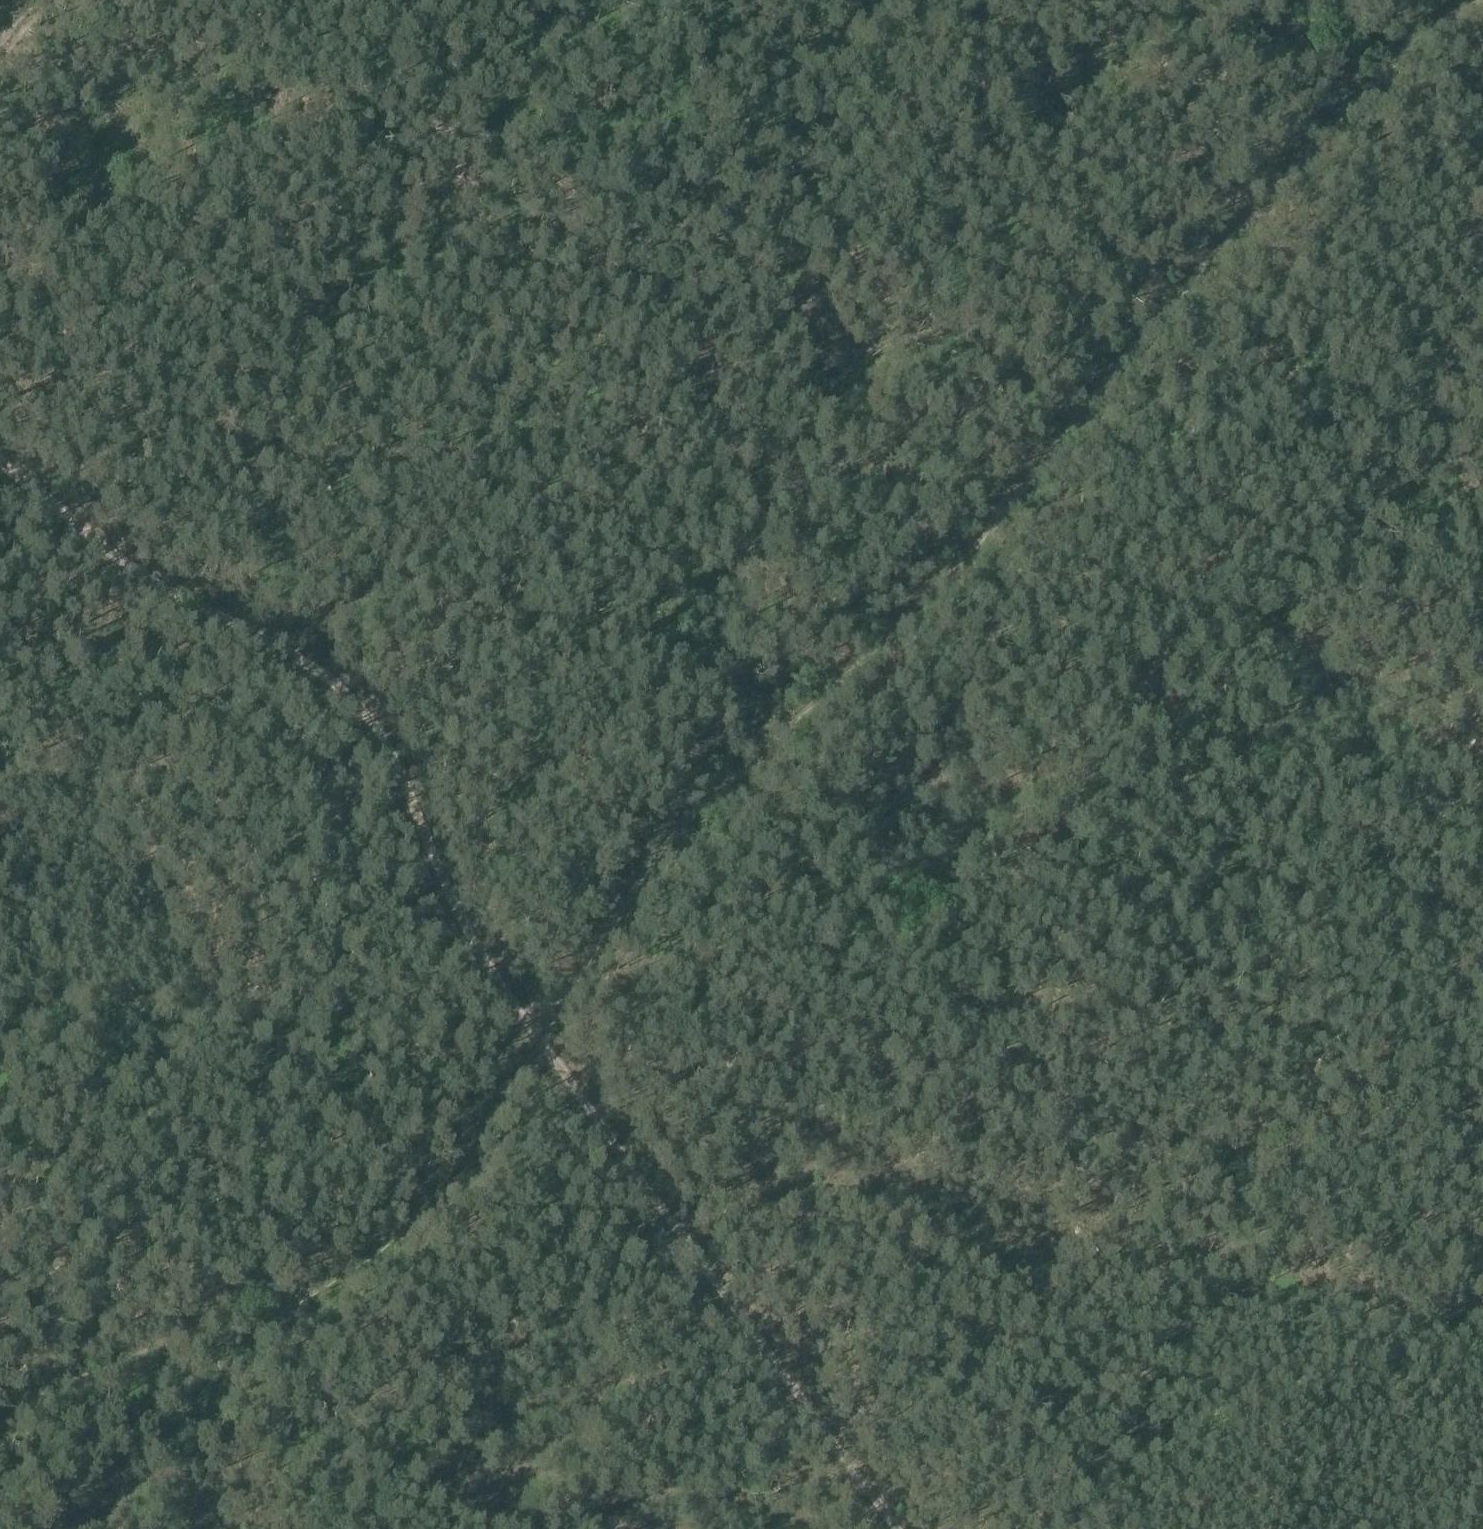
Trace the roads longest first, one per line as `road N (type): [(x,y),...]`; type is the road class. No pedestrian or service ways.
road 1 (track): [(1461,0),(1323,138),(883,671),(699,808),(540,1042)]
road 2 (track): [(540,1042),(473,935),(378,736),(297,661),(119,564),(0,472)]
road 3 (track): [(260,1528),(241,1474),(218,1335)]

